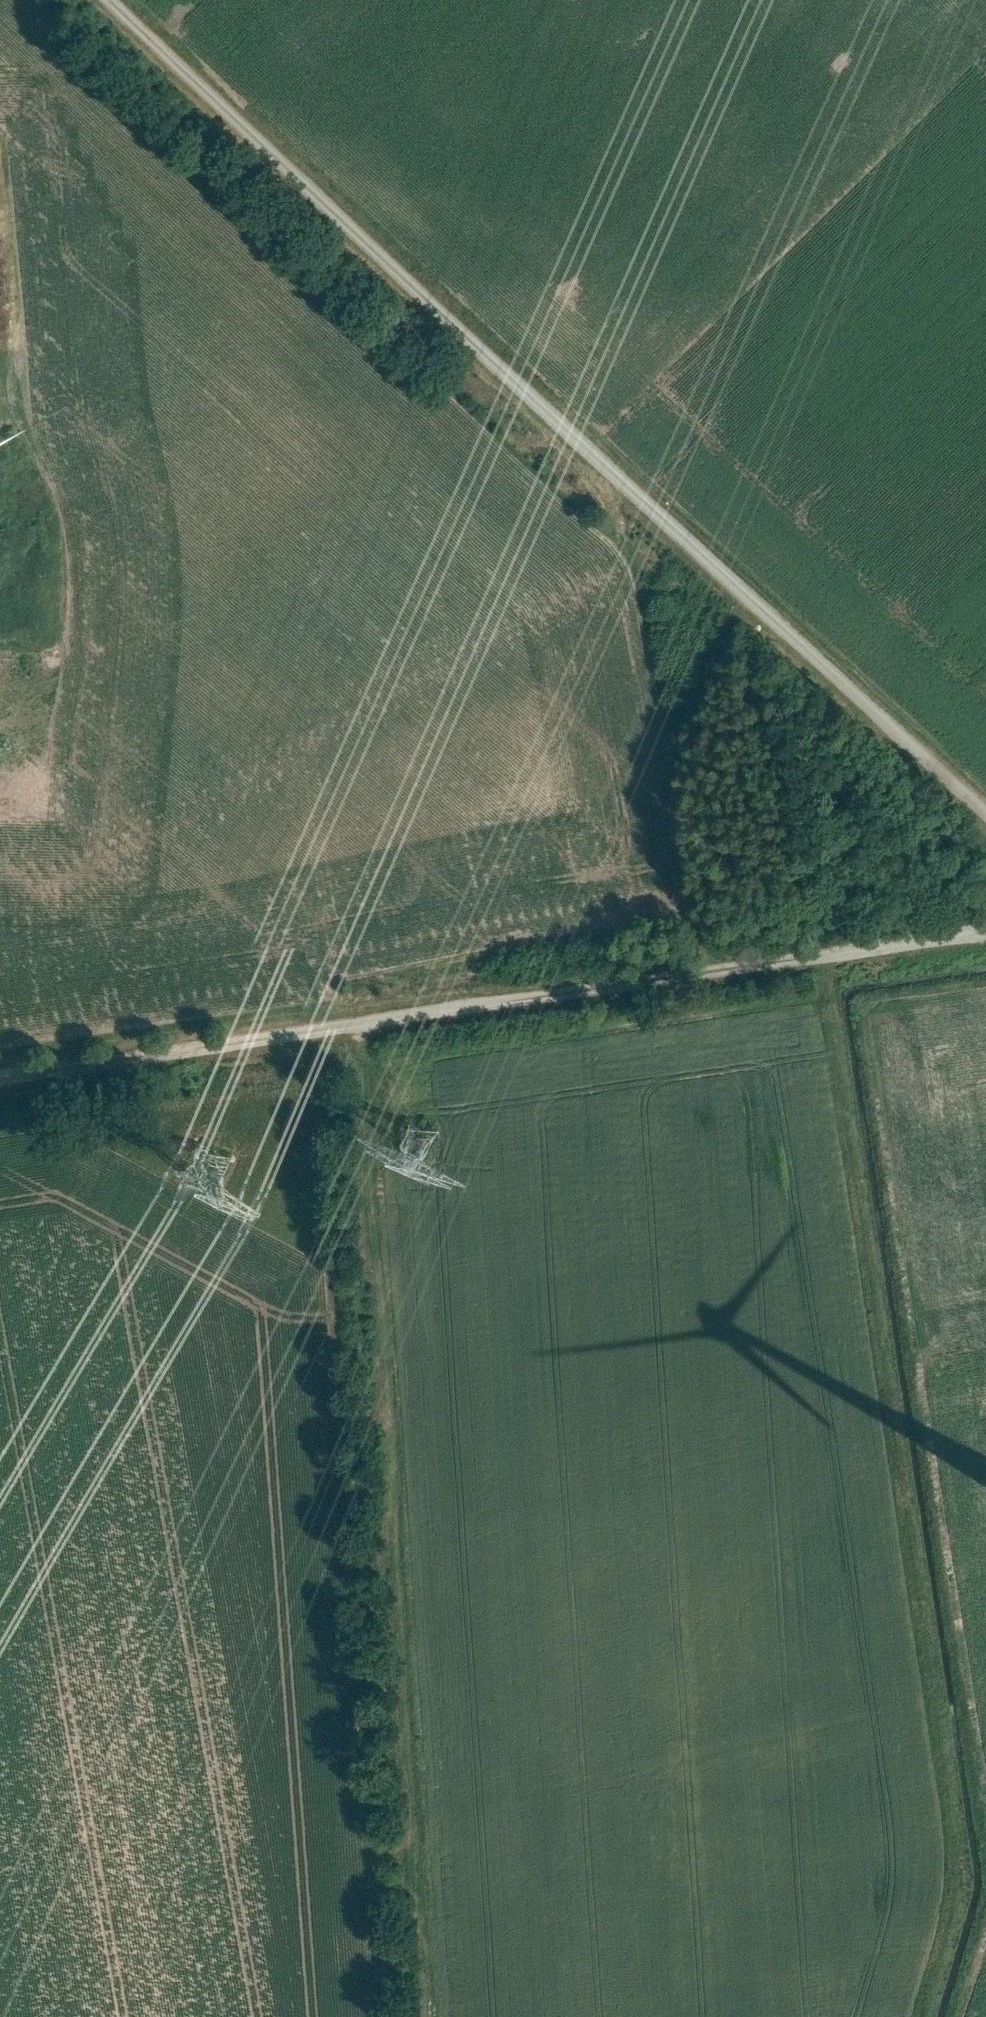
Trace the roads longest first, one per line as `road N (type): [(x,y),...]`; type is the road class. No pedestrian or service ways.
road 1 (track): [(985,824),(640,523),(89,0)]
road 2 (track): [(0,1087),(985,936)]

